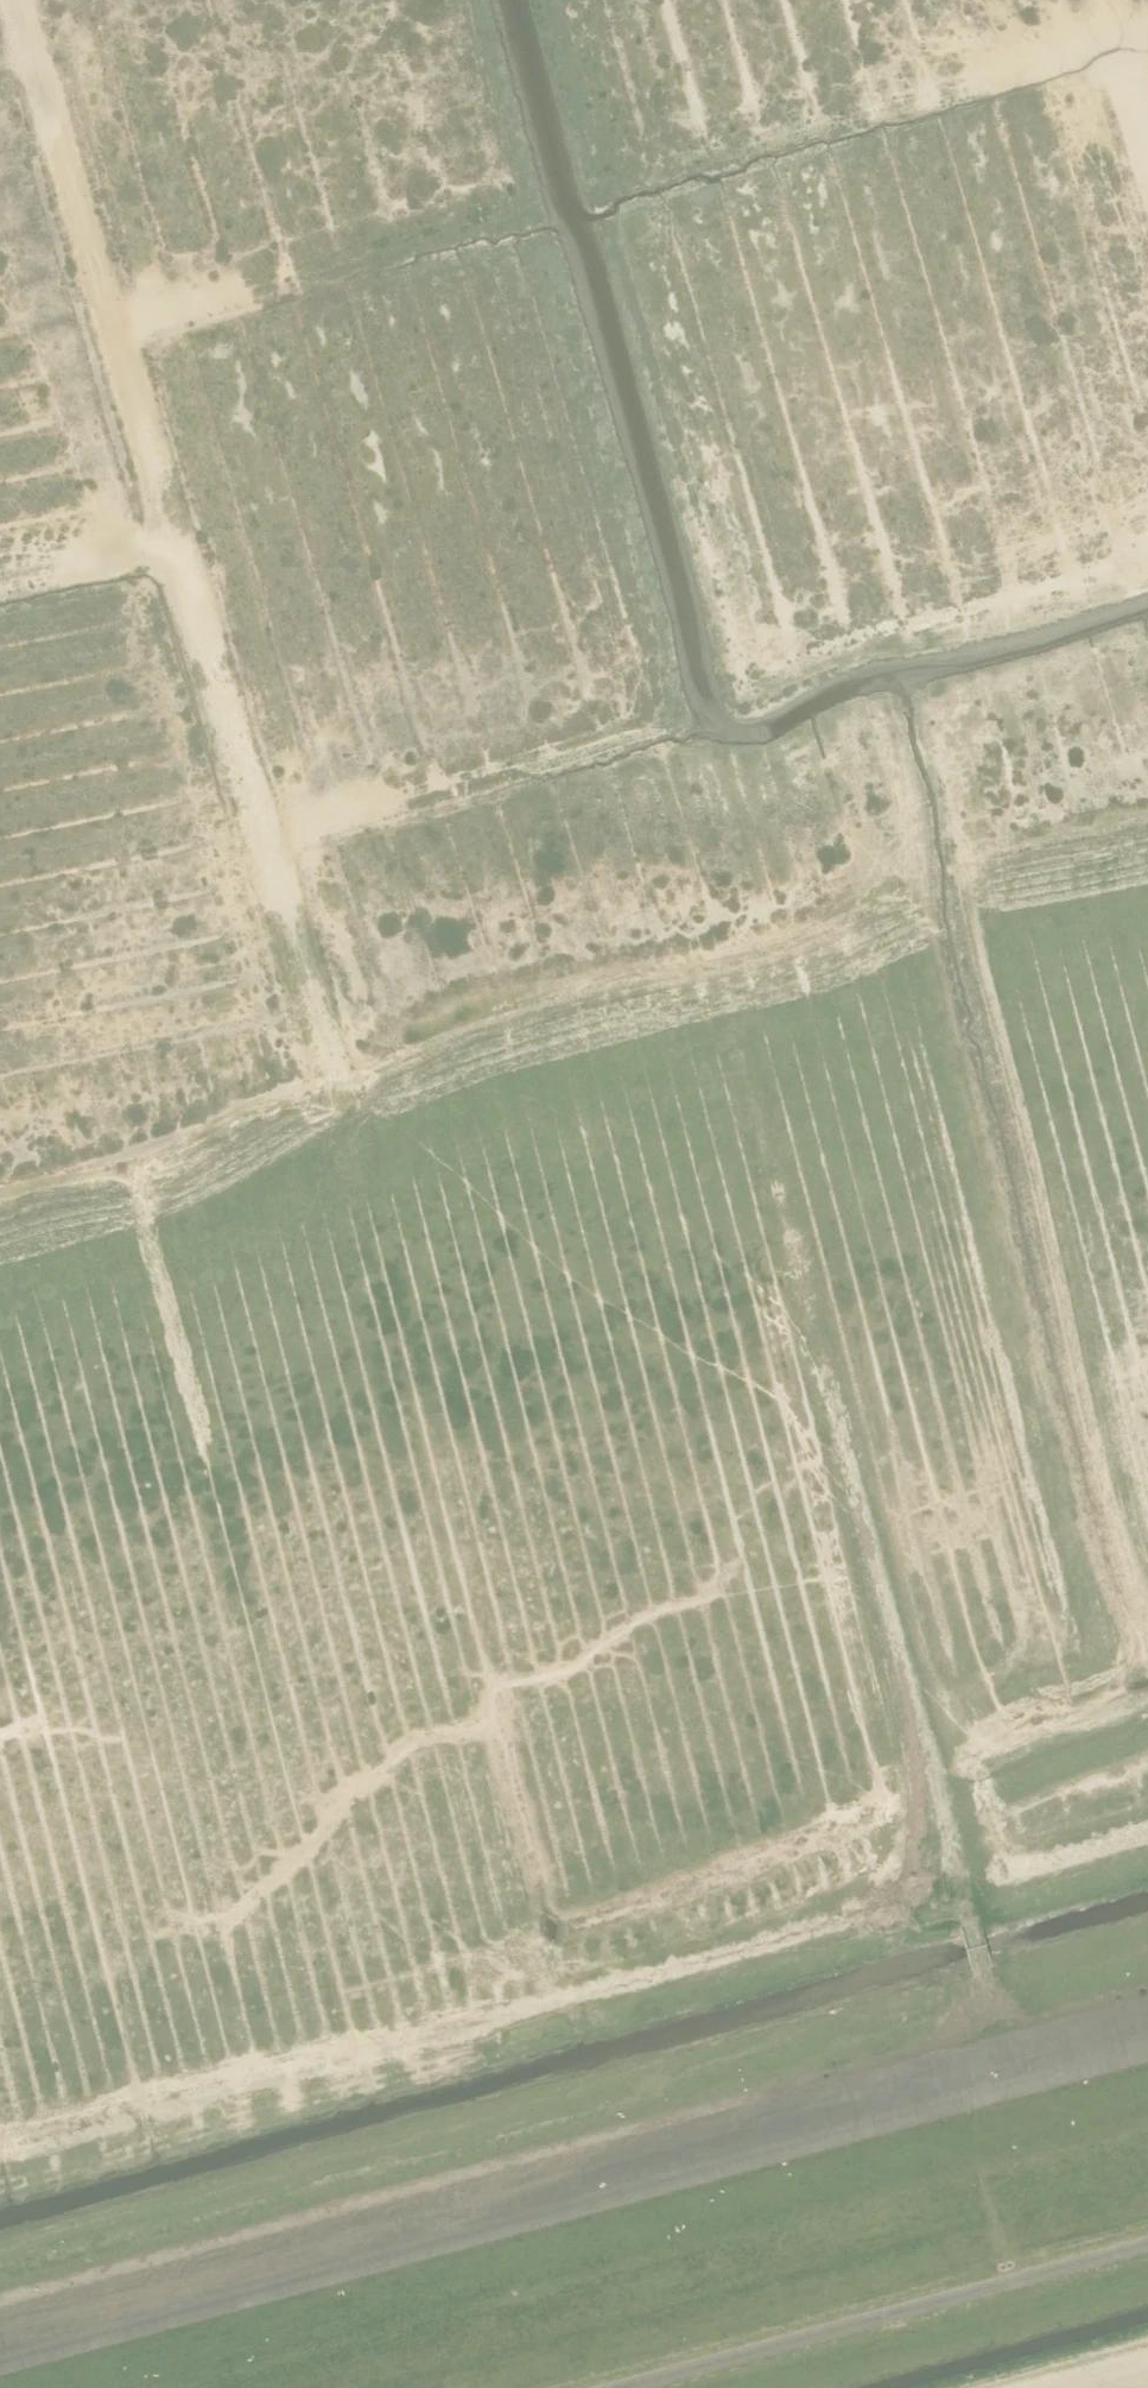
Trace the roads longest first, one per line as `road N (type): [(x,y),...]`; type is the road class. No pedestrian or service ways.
road 1 (track): [(0,2363),(1147,2048)]

